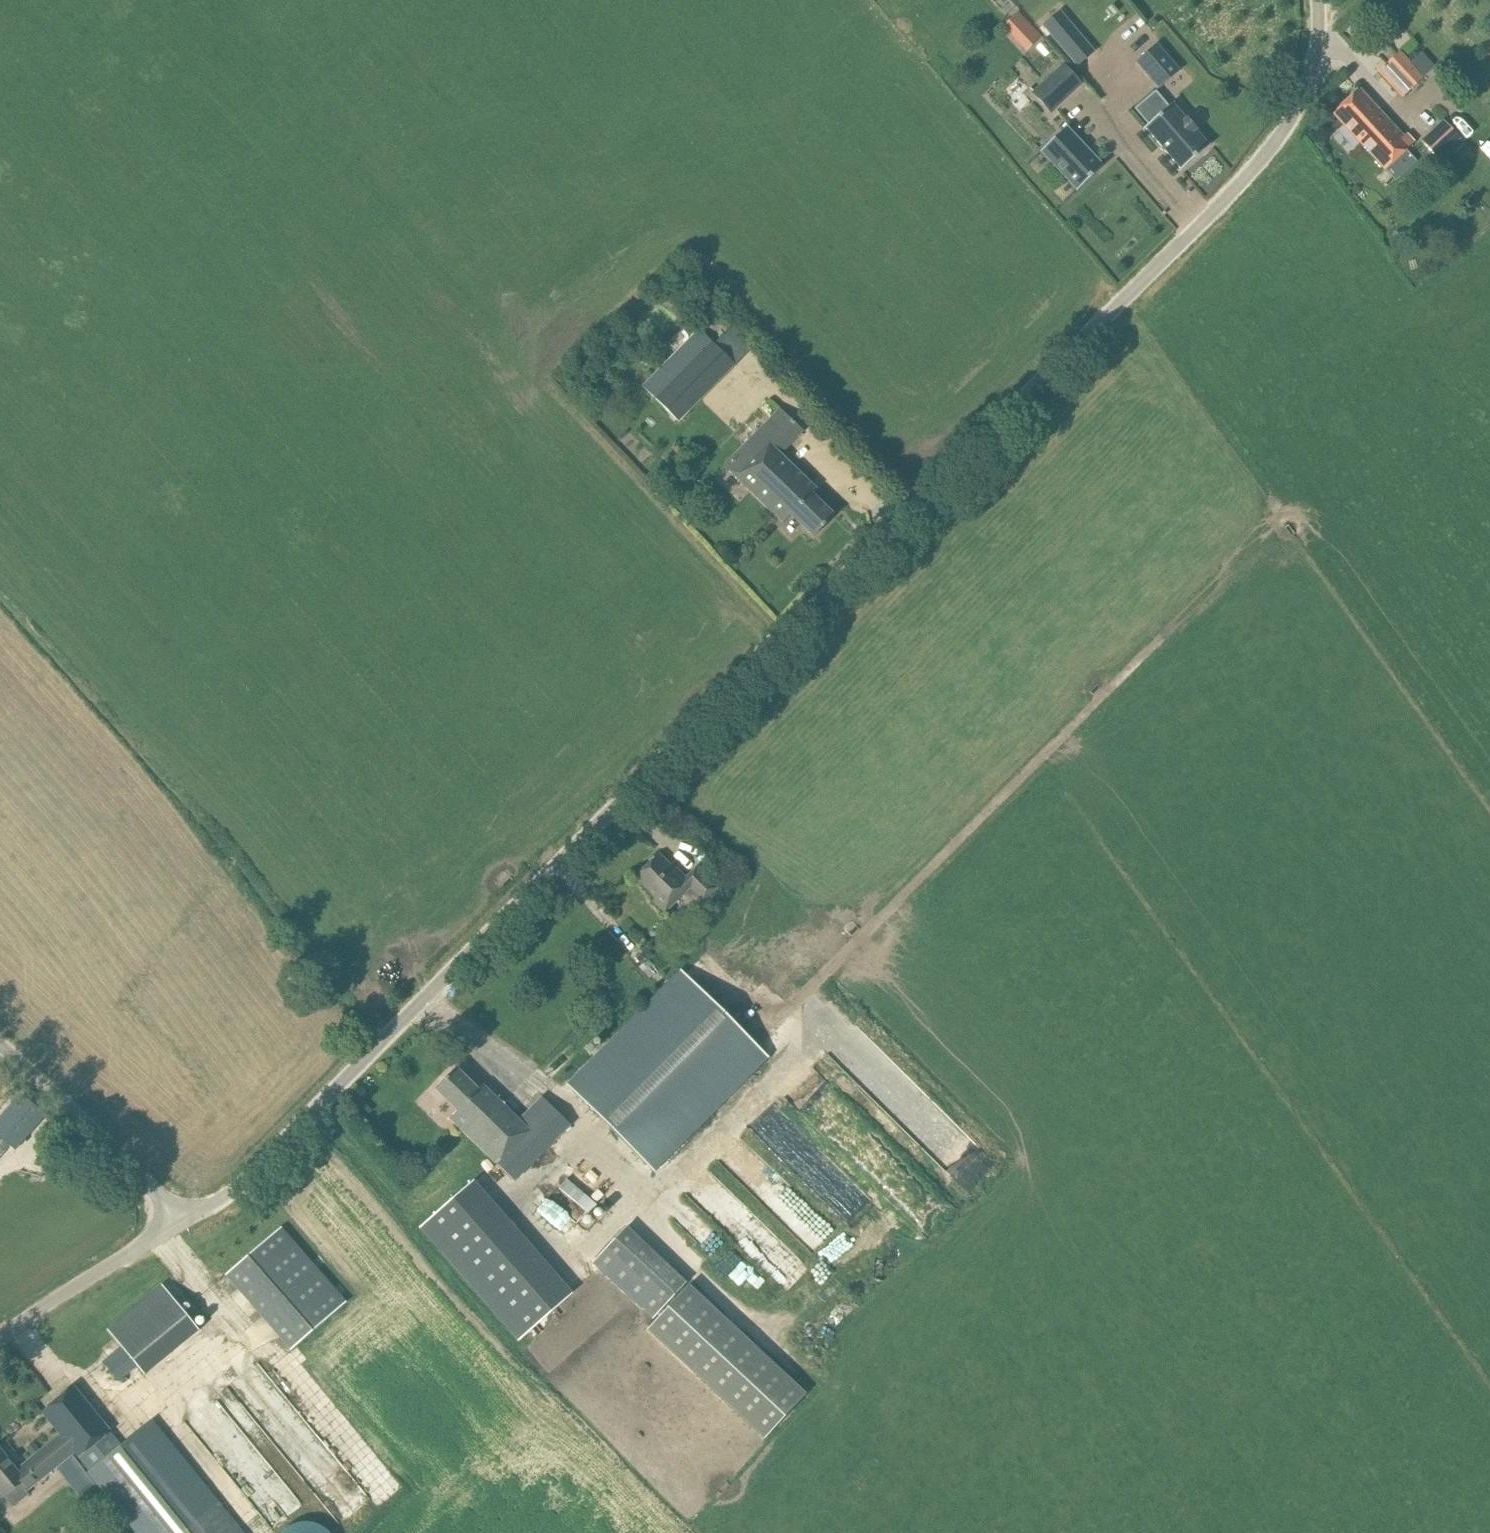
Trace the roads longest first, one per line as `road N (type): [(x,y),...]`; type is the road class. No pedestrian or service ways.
road 1 (unclassified): [(177,1218),(233,1190),(961,472),(1273,145),(1301,96),(1314,47),(1313,0)]
road 2 (unclassified): [(177,1218),(0,1050)]
road 3 (unclassified): [(0,1343),(177,1218)]

